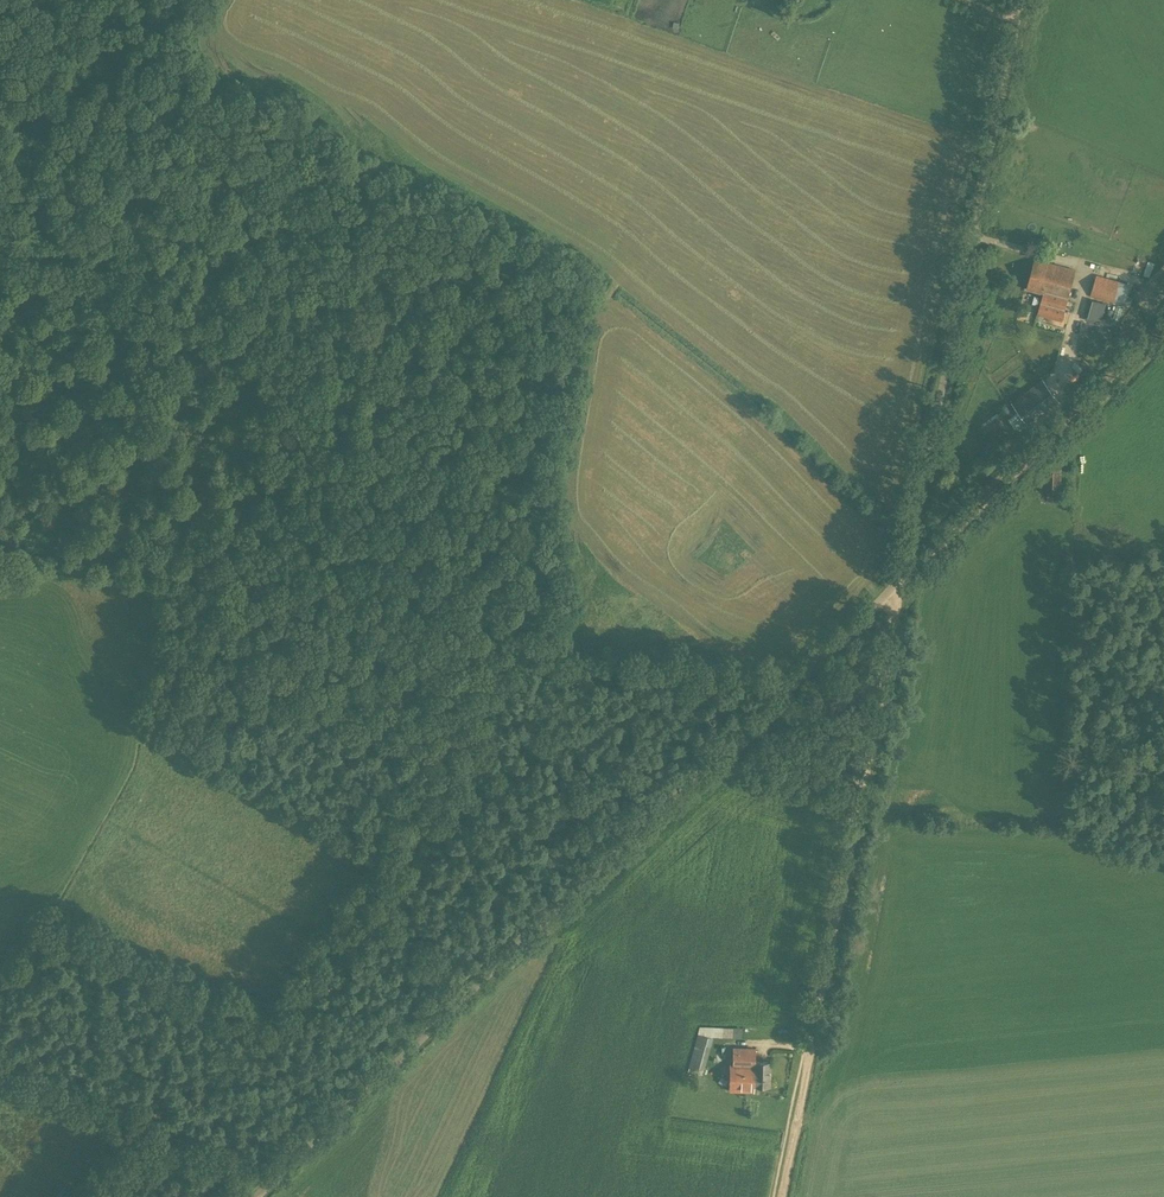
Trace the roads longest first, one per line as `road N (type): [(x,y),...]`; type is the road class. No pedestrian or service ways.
road 1 (tertiary): [(253,1196),(904,575),(1021,0)]
road 2 (track): [(904,575),(783,1196)]
road 3 (track): [(1163,323),(904,575)]

